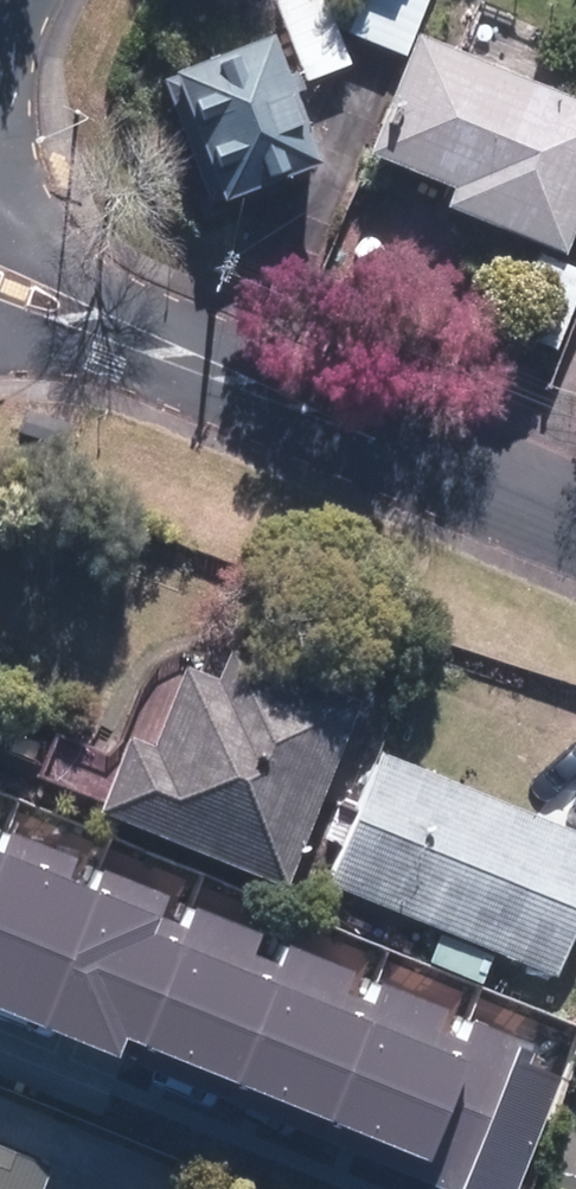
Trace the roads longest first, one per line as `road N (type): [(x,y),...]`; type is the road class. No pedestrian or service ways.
road 1 (residential): [(0,210),(296,408)]
road 2 (residential): [(296,408),(0,340)]
road 3 (residential): [(575,512),(296,408)]

